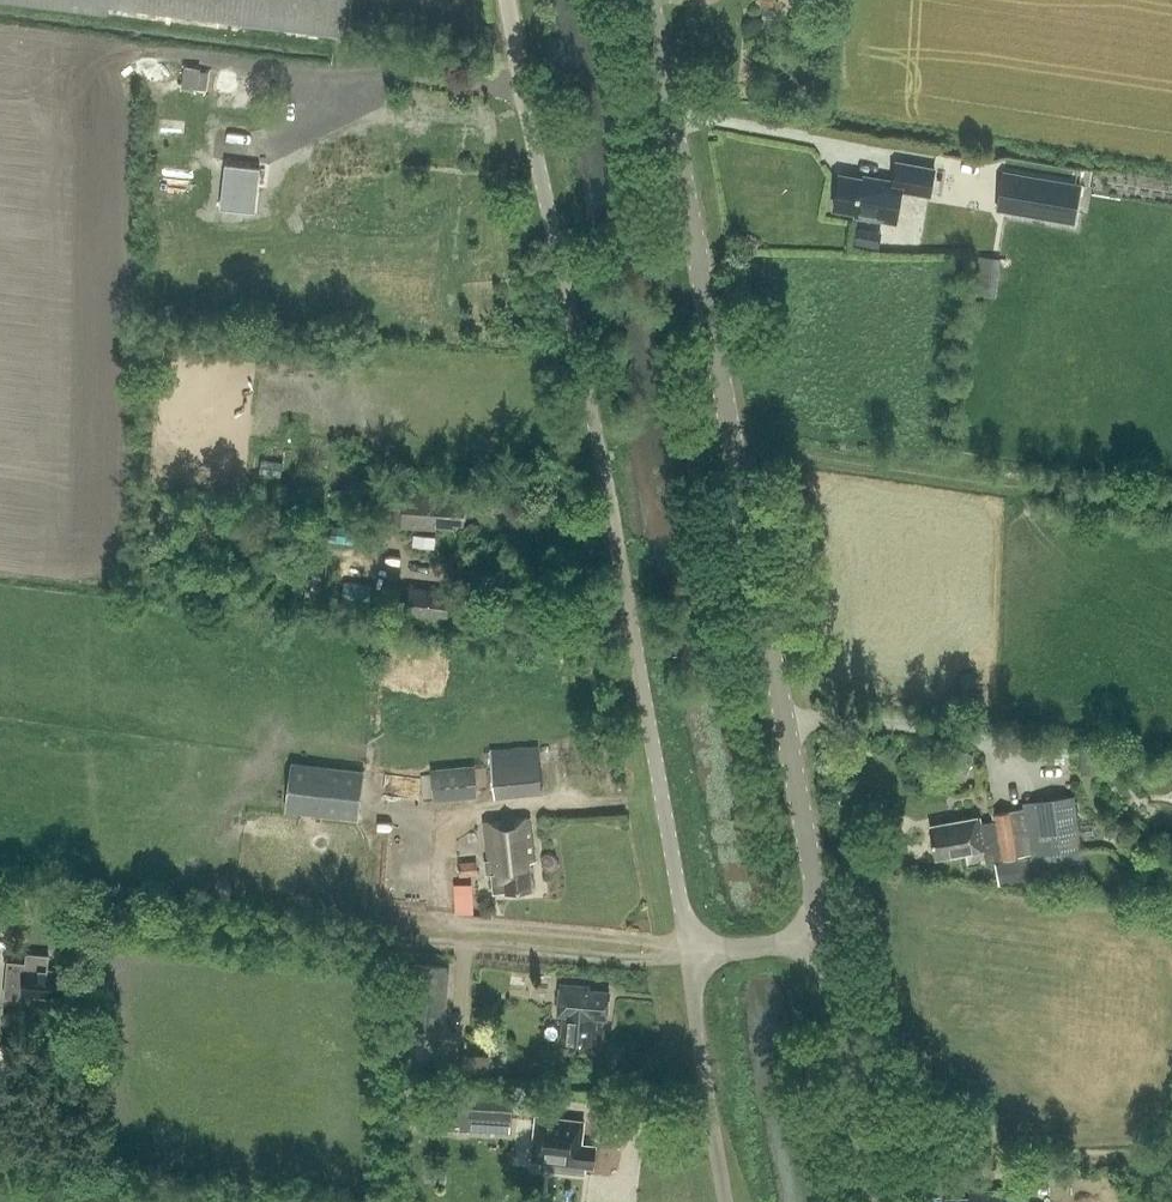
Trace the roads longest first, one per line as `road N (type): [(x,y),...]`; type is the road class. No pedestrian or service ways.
road 1 (unclassified): [(689,962),(504,0)]
road 2 (unclassified): [(826,938),(651,0)]
road 3 (track): [(1171,510),(729,443)]
road 4 (track): [(686,948),(365,911)]
road 5 (unclassified): [(874,1201),(826,938)]
road 6 (unclassified): [(721,1201),(689,962)]
road 7 (unclassified): [(689,962),(826,938)]

